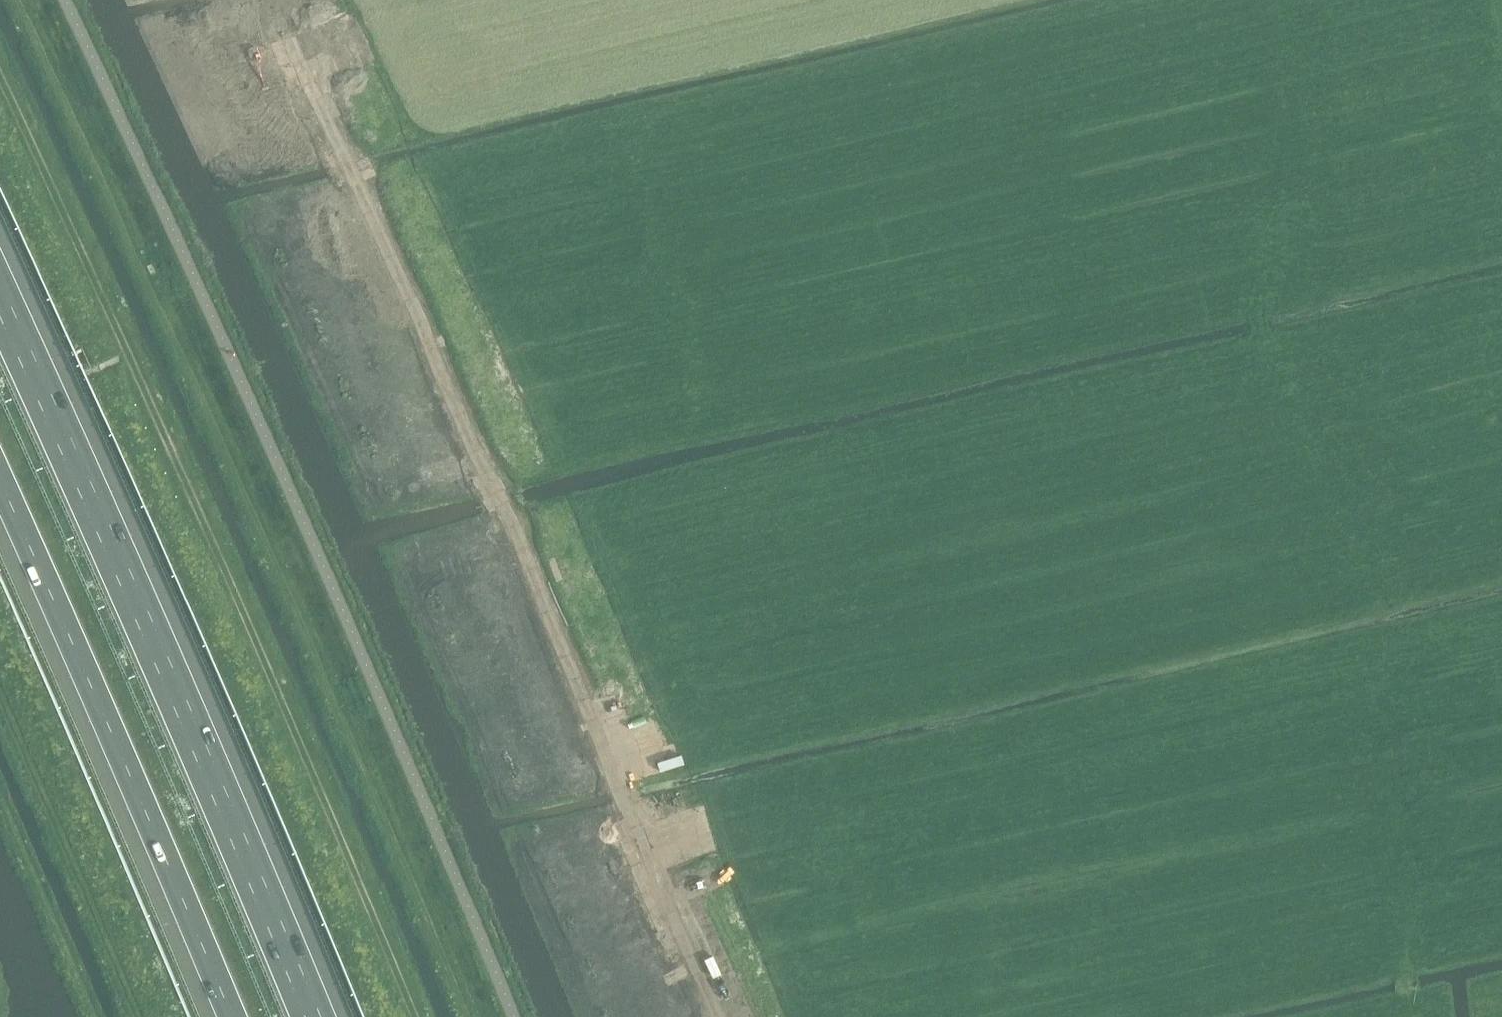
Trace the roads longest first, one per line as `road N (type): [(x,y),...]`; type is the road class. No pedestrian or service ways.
road 1 (track): [(415,1016),(187,486),(0,78)]
road 2 (motorway): [(313,1016),(0,299)]
road 3 (motorway): [(0,479),(232,1016)]
road 4 (track): [(0,700),(136,1016)]

